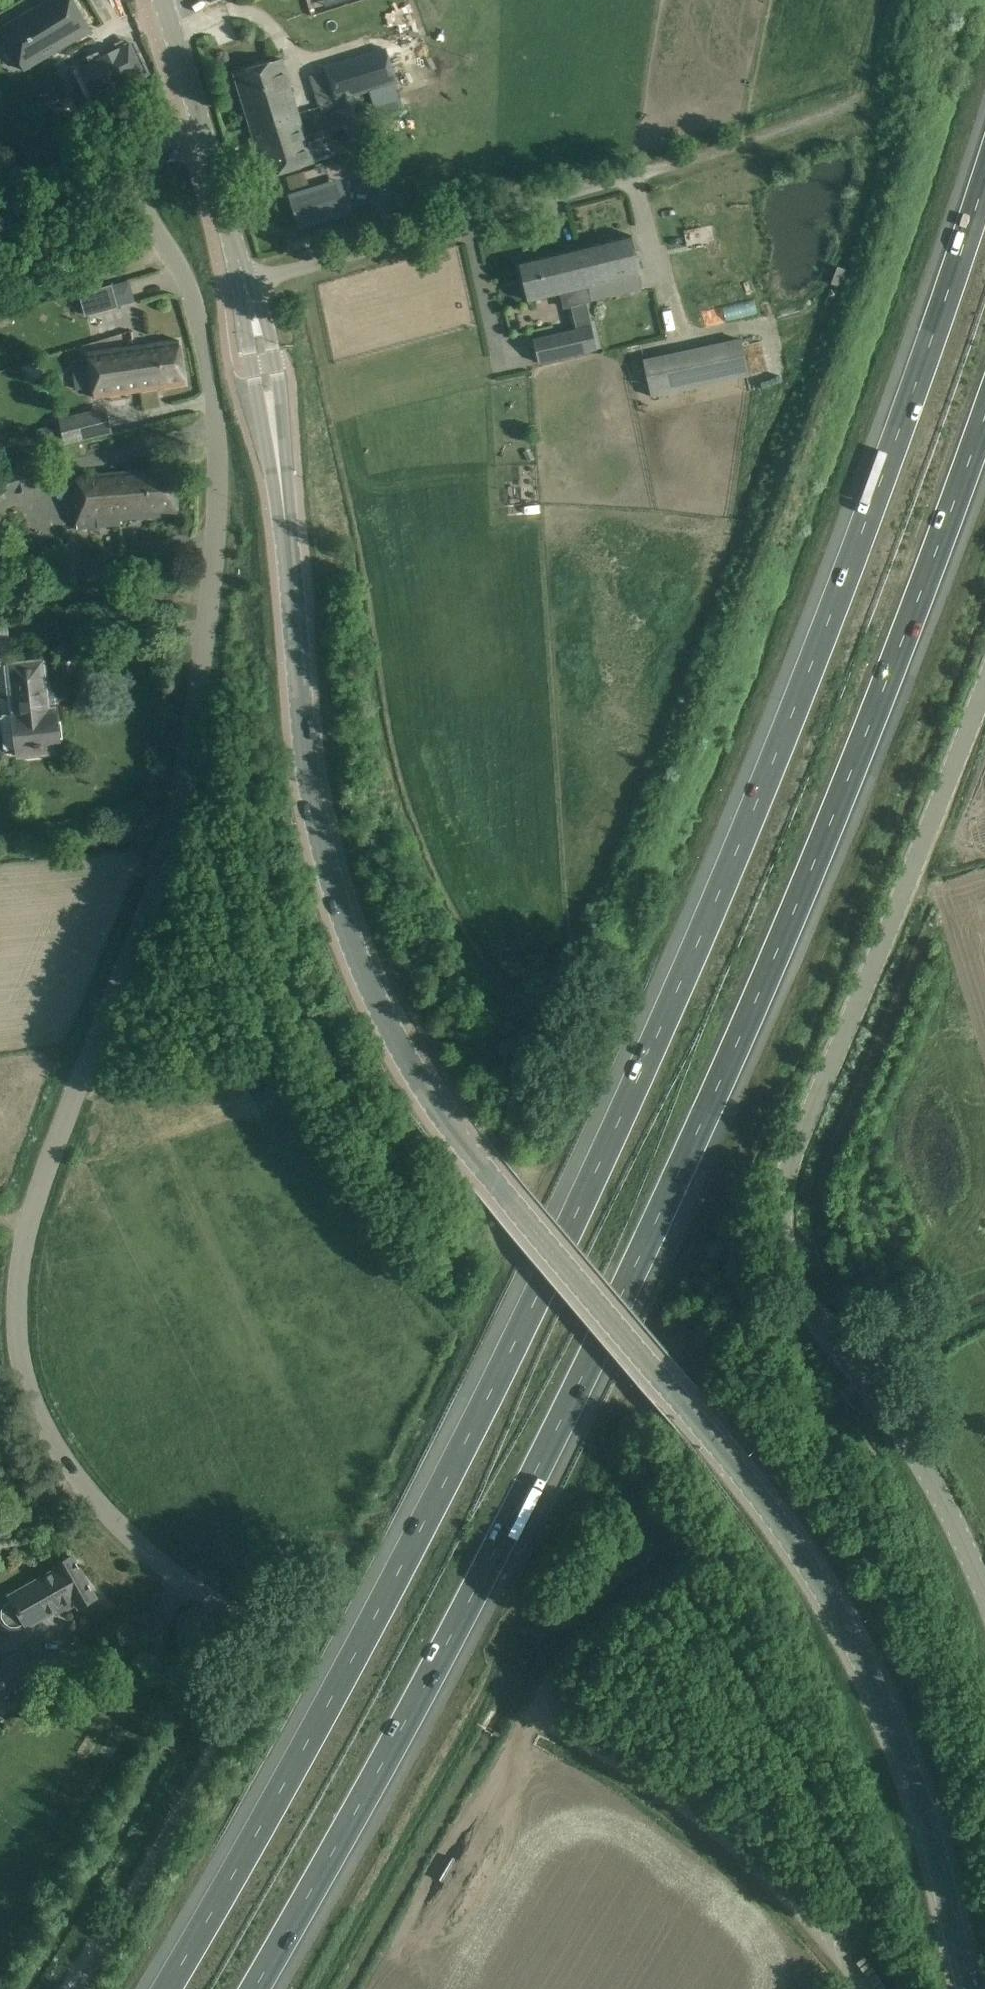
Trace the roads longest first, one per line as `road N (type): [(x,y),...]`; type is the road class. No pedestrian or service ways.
road 1 (motorway): [(984,154),(758,809),(605,1161),(462,1460),(292,1781),(168,1988)]
road 2 (tertiary): [(971,1988),(892,1722),(798,1549),(455,1134),(364,975),(313,811),(282,491),(243,283)]
road 3 (motorway): [(250,1988),(660,1224),(797,920),(984,412)]
road 4 (residential): [(250,1687),(257,1652),(248,1627),(149,1555),(94,1500),(38,1416),(18,1337),(29,1222),(171,837),(204,649),(218,510),(213,383),(194,304),(137,192),(148,162),(184,135)]
road 5 (unclassified): [(984,1594),(931,1479),(798,1287),(783,1202),(794,1153),(984,693)]
road 6 (residential): [(243,283),(581,202),(861,105)]
road 7 (unclassified): [(76,1988),(250,1687)]
road 8 (tertiary): [(243,283),(202,129)]
road 9 (tertiary): [(202,129),(161,0)]

